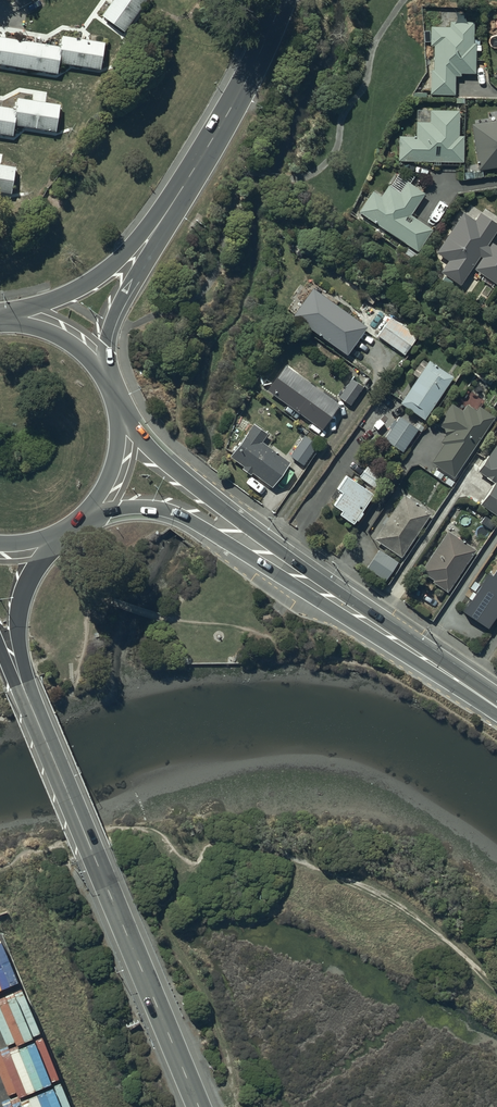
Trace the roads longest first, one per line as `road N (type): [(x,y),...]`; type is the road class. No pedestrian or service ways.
road 1 (track): [(232,1090),(206,1003),(162,915),(171,891),(213,842),(263,847),(377,889),(465,953),(496,988)]
road 2 (trunk): [(200,1106),(19,678)]
road 3 (trunk): [(3,323),(120,258),(201,160)]
road 4 (trunk): [(201,160),(113,316),(107,384)]
road 5 (secondary): [(294,574),(496,708)]
road 6 (secondary): [(118,420),(270,544),(294,574)]
road 7 (secondary): [(294,574),(173,513),(148,507),(83,515)]
road 8 (trunk): [(201,160),(282,0)]
road 9 (trunk): [(61,530),(22,598),(19,678)]
road 10 (trunk): [(3,323),(74,345),(107,384)]

